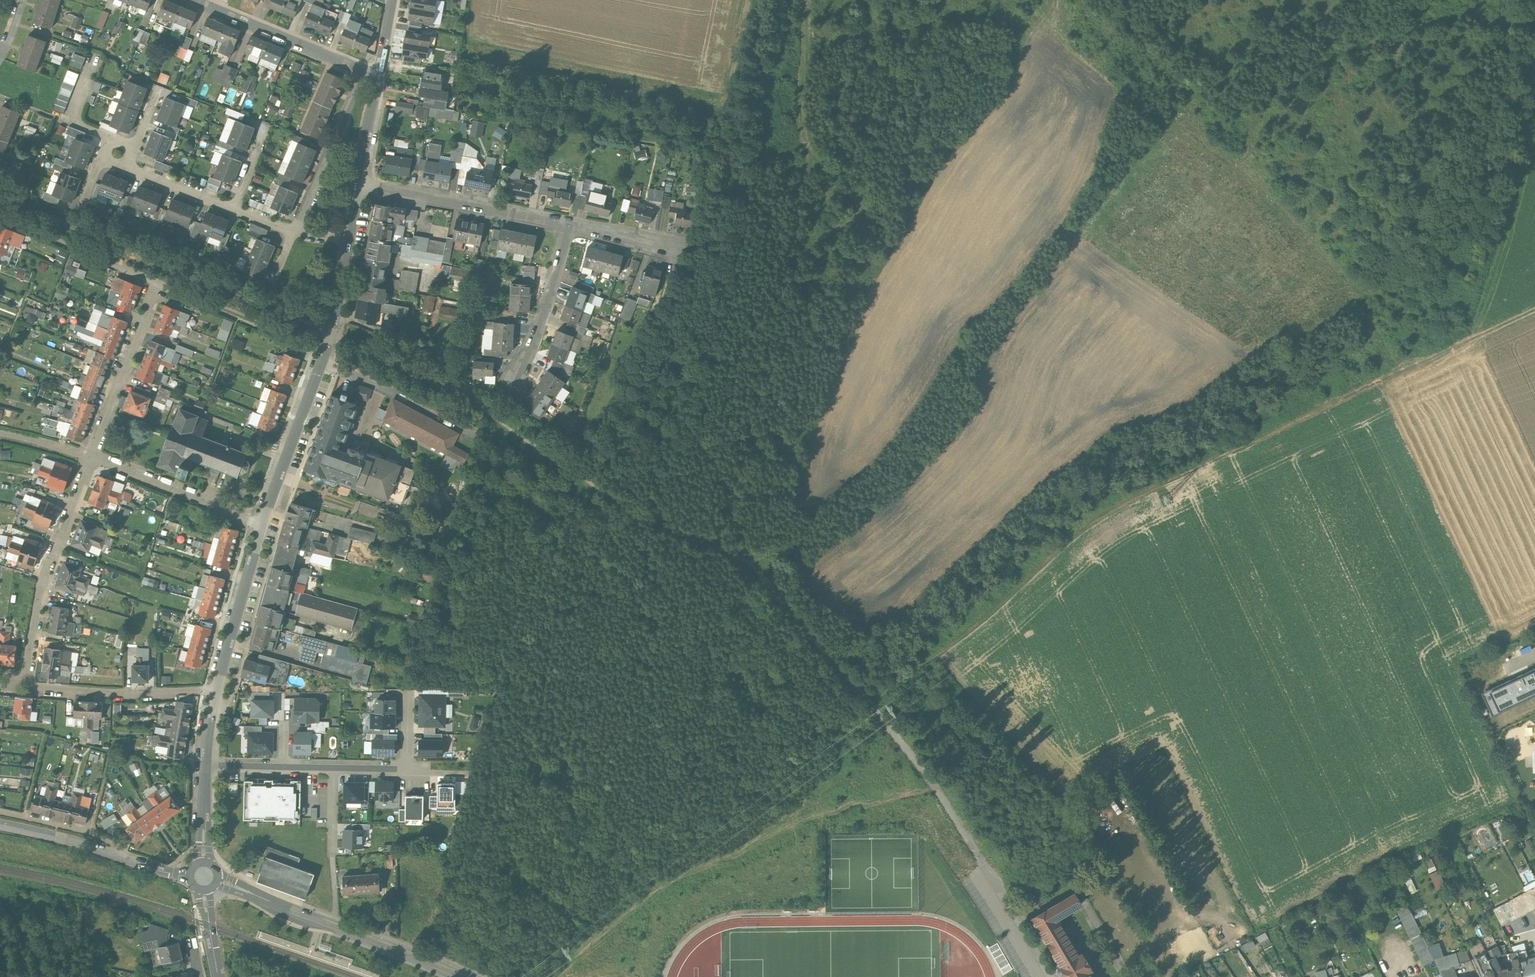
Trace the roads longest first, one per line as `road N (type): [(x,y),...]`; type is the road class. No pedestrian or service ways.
road 1 (track): [(872,707),(1112,509),(1534,311)]
road 2 (track): [(747,562),(713,461),(715,442),(737,358),(776,295),(797,218),(804,0)]
road 3 (track): [(747,562),(916,761),(1006,896)]
road 4 (tertiary): [(220,879),(462,976)]
road 5 (residential): [(26,687),(42,587),(89,458)]
road 6 (residential): [(360,188),(569,224)]
road 7 (residential): [(26,687),(215,697)]
road 8 (residential): [(363,72),(189,0)]
road 9 (residential): [(89,458),(159,285)]
road 10 (residential): [(89,458),(263,522)]
road 11 (residential): [(215,697),(263,522)]
road 12 (residential): [(569,224),(545,313),(510,386)]
road 13 (residential): [(319,362),(475,437)]
road 14 (residential): [(296,231),(363,72)]
road 15 (residential): [(263,522),(319,362)]
road 16 (residential): [(569,224),(676,248),(670,275)]
road 17 (residential): [(128,861),(0,825)]
road 18 (track): [(749,0),(727,119)]

